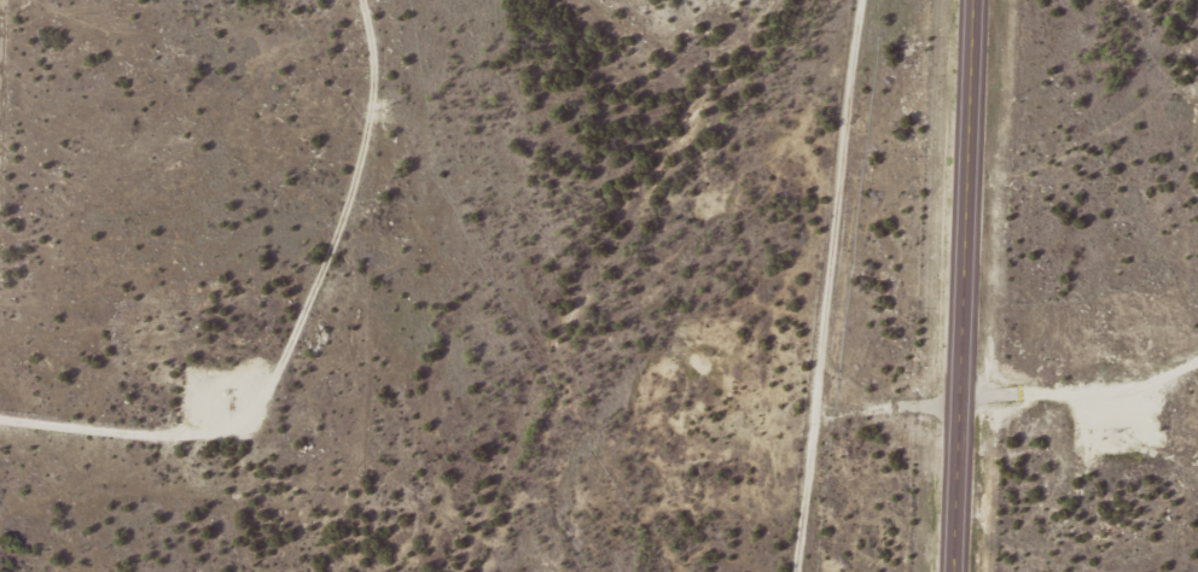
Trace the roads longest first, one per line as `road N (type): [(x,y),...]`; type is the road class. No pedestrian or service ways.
road 1 (track): [(344,0),(344,378),(332,427),(290,463),(139,494),(0,481)]
road 2 (track): [(438,571),(747,0)]
road 3 (secondary): [(978,0),(960,571)]

